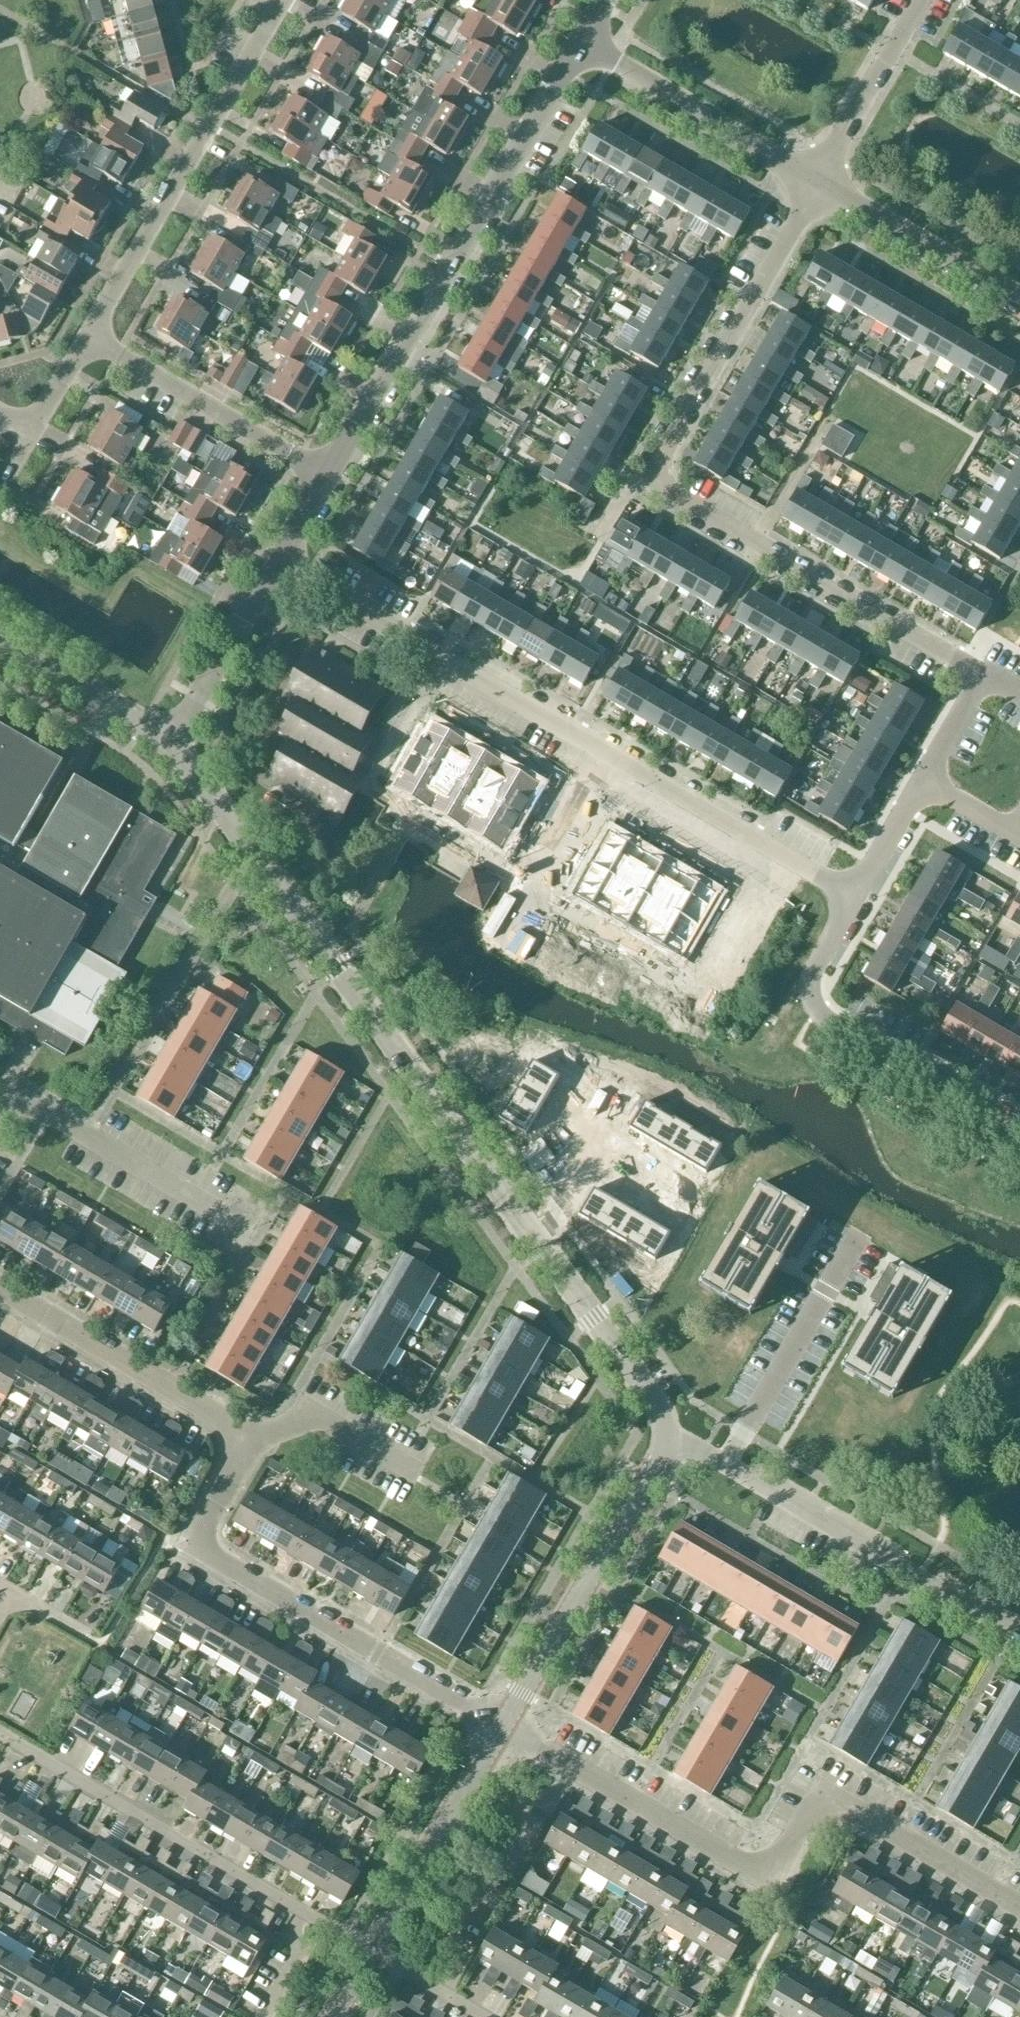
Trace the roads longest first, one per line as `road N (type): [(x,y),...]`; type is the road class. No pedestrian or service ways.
road 1 (tertiary): [(666,1436),(653,1403),(174,745)]
road 2 (residential): [(980,674),(648,483),(815,182)]
road 3 (residential): [(857,897),(279,564)]
road 4 (unclassified): [(1019,1907),(851,1811),(814,1815),(775,1868),(741,1863),(505,1728)]
road 5 (tertiary): [(329,477),(579,45)]
road 6 (residential): [(505,1728),(211,1560),(204,1525),(236,1464),(239,1442)]
road 7 (unclassified): [(1019,1634),(666,1436)]
road 8 (residential): [(89,337),(283,0)]
road 9 (residential): [(1019,1133),(816,1011),(813,973),(857,897)]
road 10 (residential): [(304,1914),(0,1740)]
road 11 (tertiary): [(505,1728),(666,1436)]
road 12 (residential): [(239,1442),(226,1423),(0,1294)]
road 13 (residential): [(329,477),(89,337)]
road 14 (residential): [(815,182),(579,45)]
road 15 (tertiary): [(372,1957),(505,1728)]
road 16 (residential): [(1019,301),(815,182)]
road 17 (residential): [(212,1203),(16,1096)]
road 18 (residential): [(815,182),(929,0)]
road 19 (tertiary): [(174,745),(279,564)]
road 20 (unclassified): [(174,745),(0,642)]
road 21 (residential): [(414,1472),(311,1414),(239,1442)]
road 22 (residential): [(89,337),(32,433),(0,415)]
road 23 (residential): [(857,897),(924,781)]
road 24 (residential): [(304,1914),(289,1942),(304,1950),(267,2016)]
road 25 (residential): [(980,674),(924,781)]

